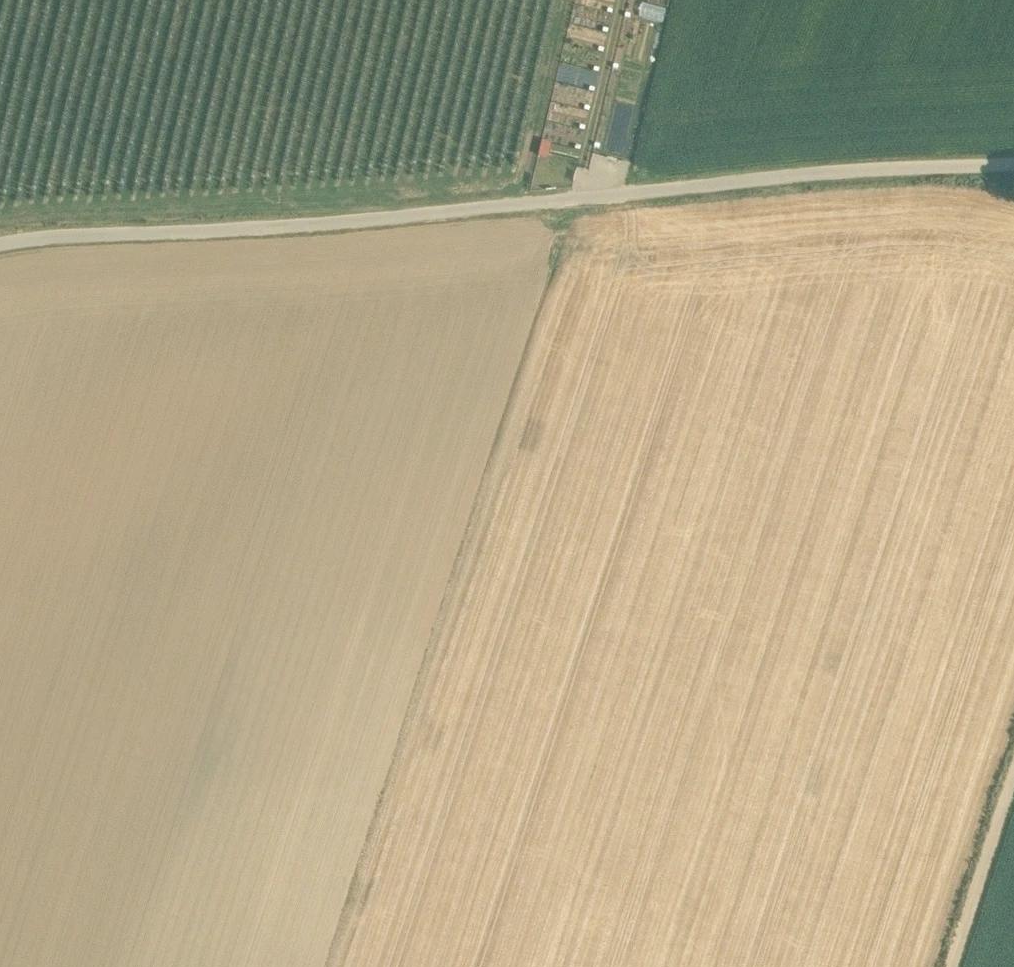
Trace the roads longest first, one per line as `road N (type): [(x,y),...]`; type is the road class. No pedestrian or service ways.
road 1 (unclassified): [(0,248),(247,233),(842,175),(1013,170)]
road 2 (track): [(948,966),(1013,773)]

